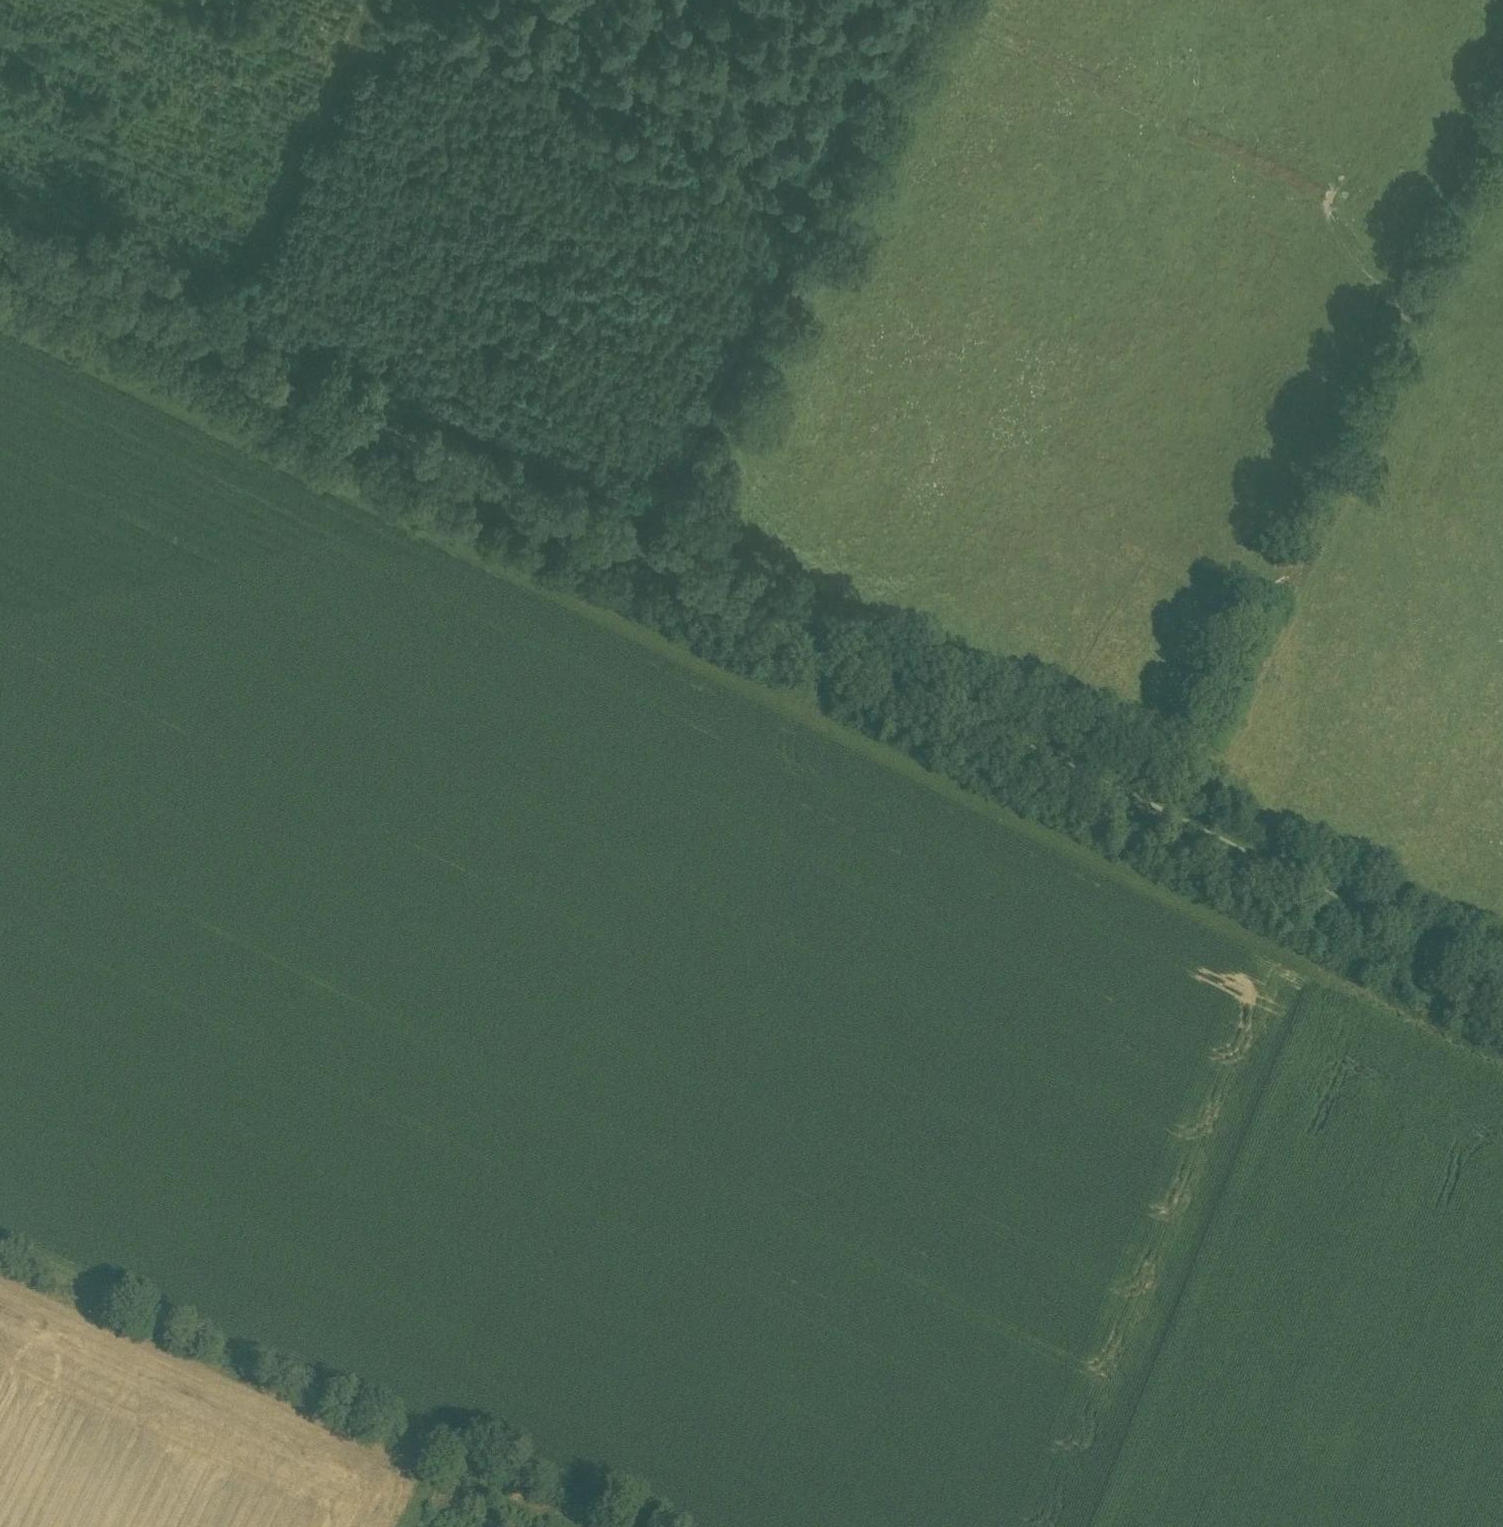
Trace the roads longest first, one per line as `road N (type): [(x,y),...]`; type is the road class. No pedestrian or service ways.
road 1 (track): [(0,216),(1502,997)]
road 2 (track): [(0,1248),(466,1463),(433,1526)]

